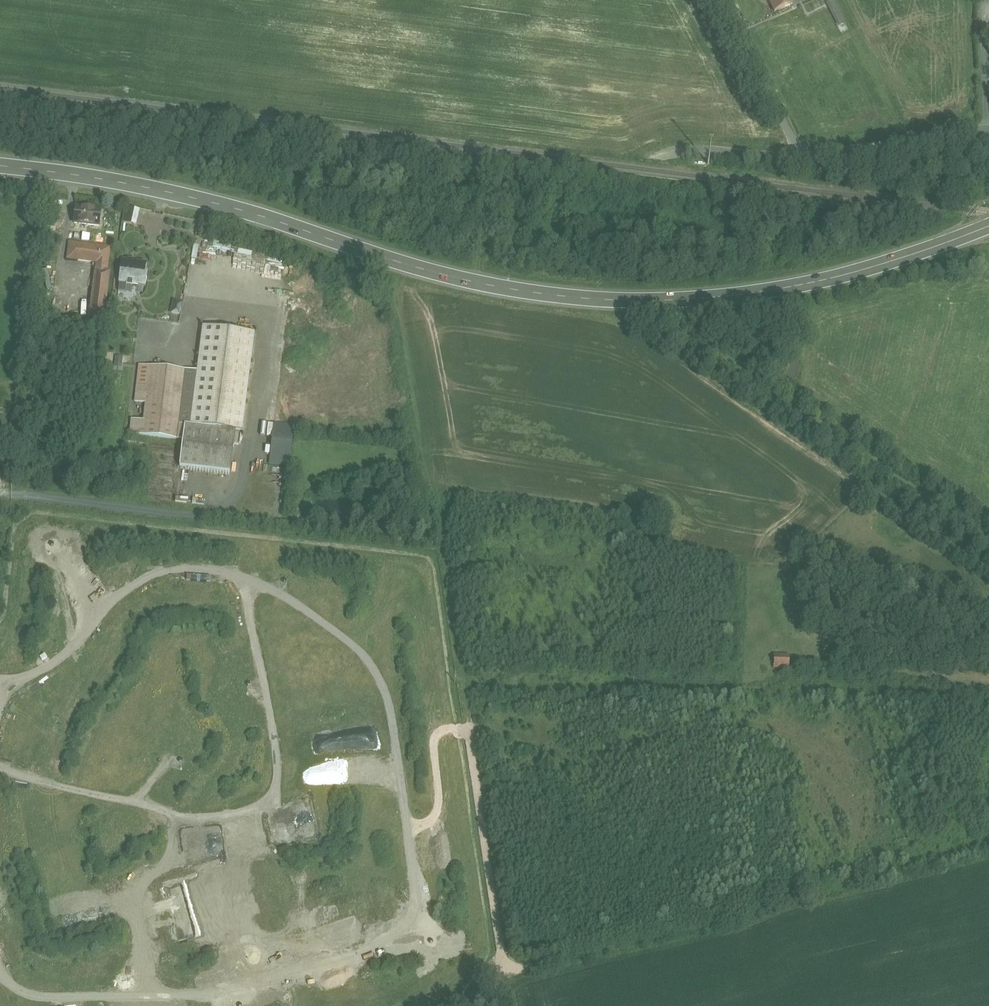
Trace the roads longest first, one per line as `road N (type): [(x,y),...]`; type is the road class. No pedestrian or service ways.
road 1 (secondary): [(0,166),(210,202),(444,275),(613,301),(776,290),(882,265),(988,227)]
road 2 (track): [(0,768),(198,822),(255,814),(276,785),(264,678),(240,578),(171,571),(125,591),(70,652),(33,674)]
road 3 (track): [(4,496),(238,520),(244,464)]
road 4 (unclassified): [(988,129),(799,155)]
road 5 (unclassified): [(799,155),(719,0)]
road 6 (unclassified): [(799,155),(663,156)]

